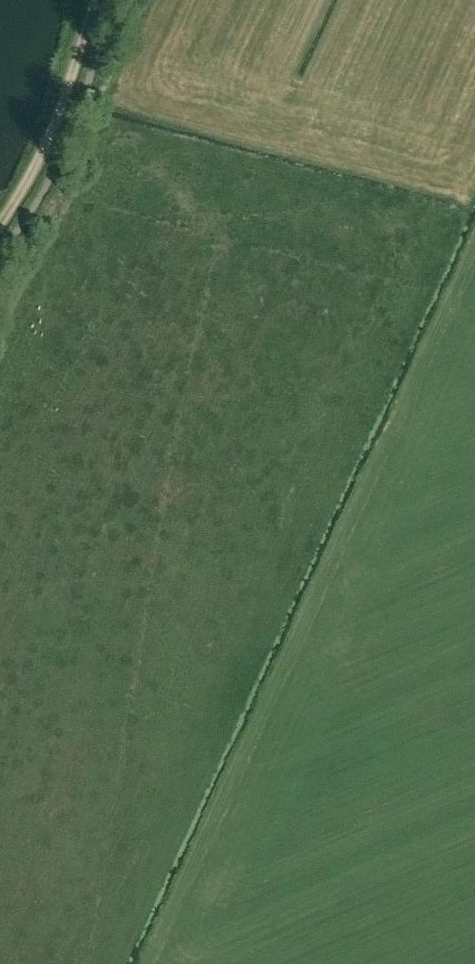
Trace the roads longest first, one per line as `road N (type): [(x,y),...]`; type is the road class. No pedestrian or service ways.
road 1 (track): [(0,224),(53,137),(91,0)]

